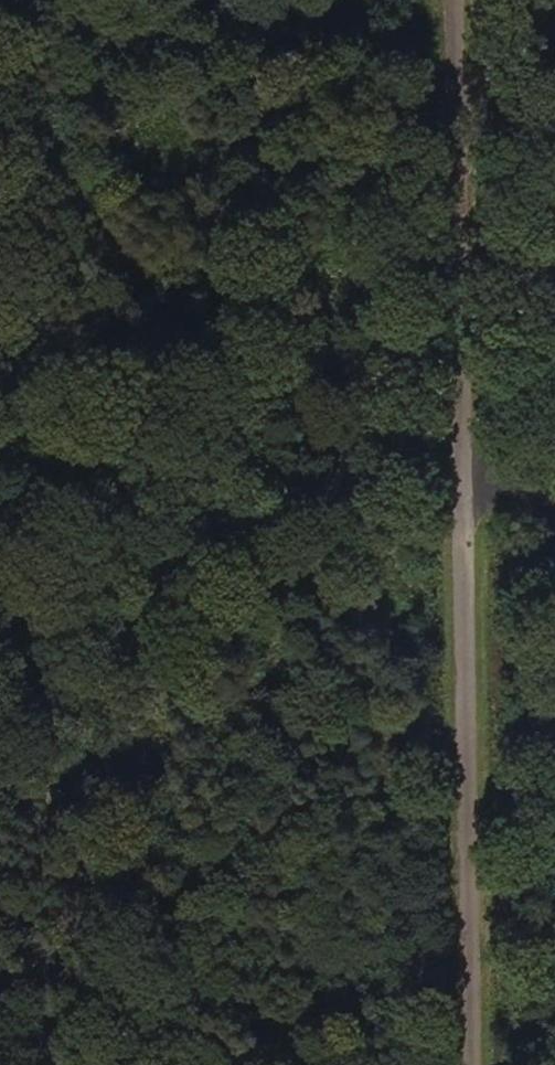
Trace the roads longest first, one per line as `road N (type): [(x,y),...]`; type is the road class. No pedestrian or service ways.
road 1 (unclassified): [(452,0),(469,1064)]

